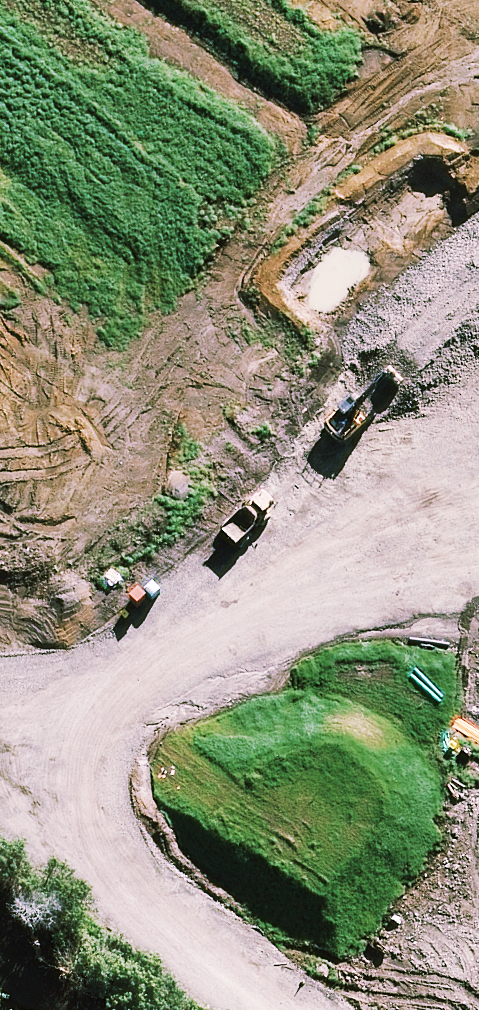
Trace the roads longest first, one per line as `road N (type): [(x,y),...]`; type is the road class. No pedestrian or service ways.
road 1 (motorway): [(478,241),(111,0)]
road 2 (track): [(254,1009),(0,810)]
road 3 (motorway): [(315,0),(478,108)]

